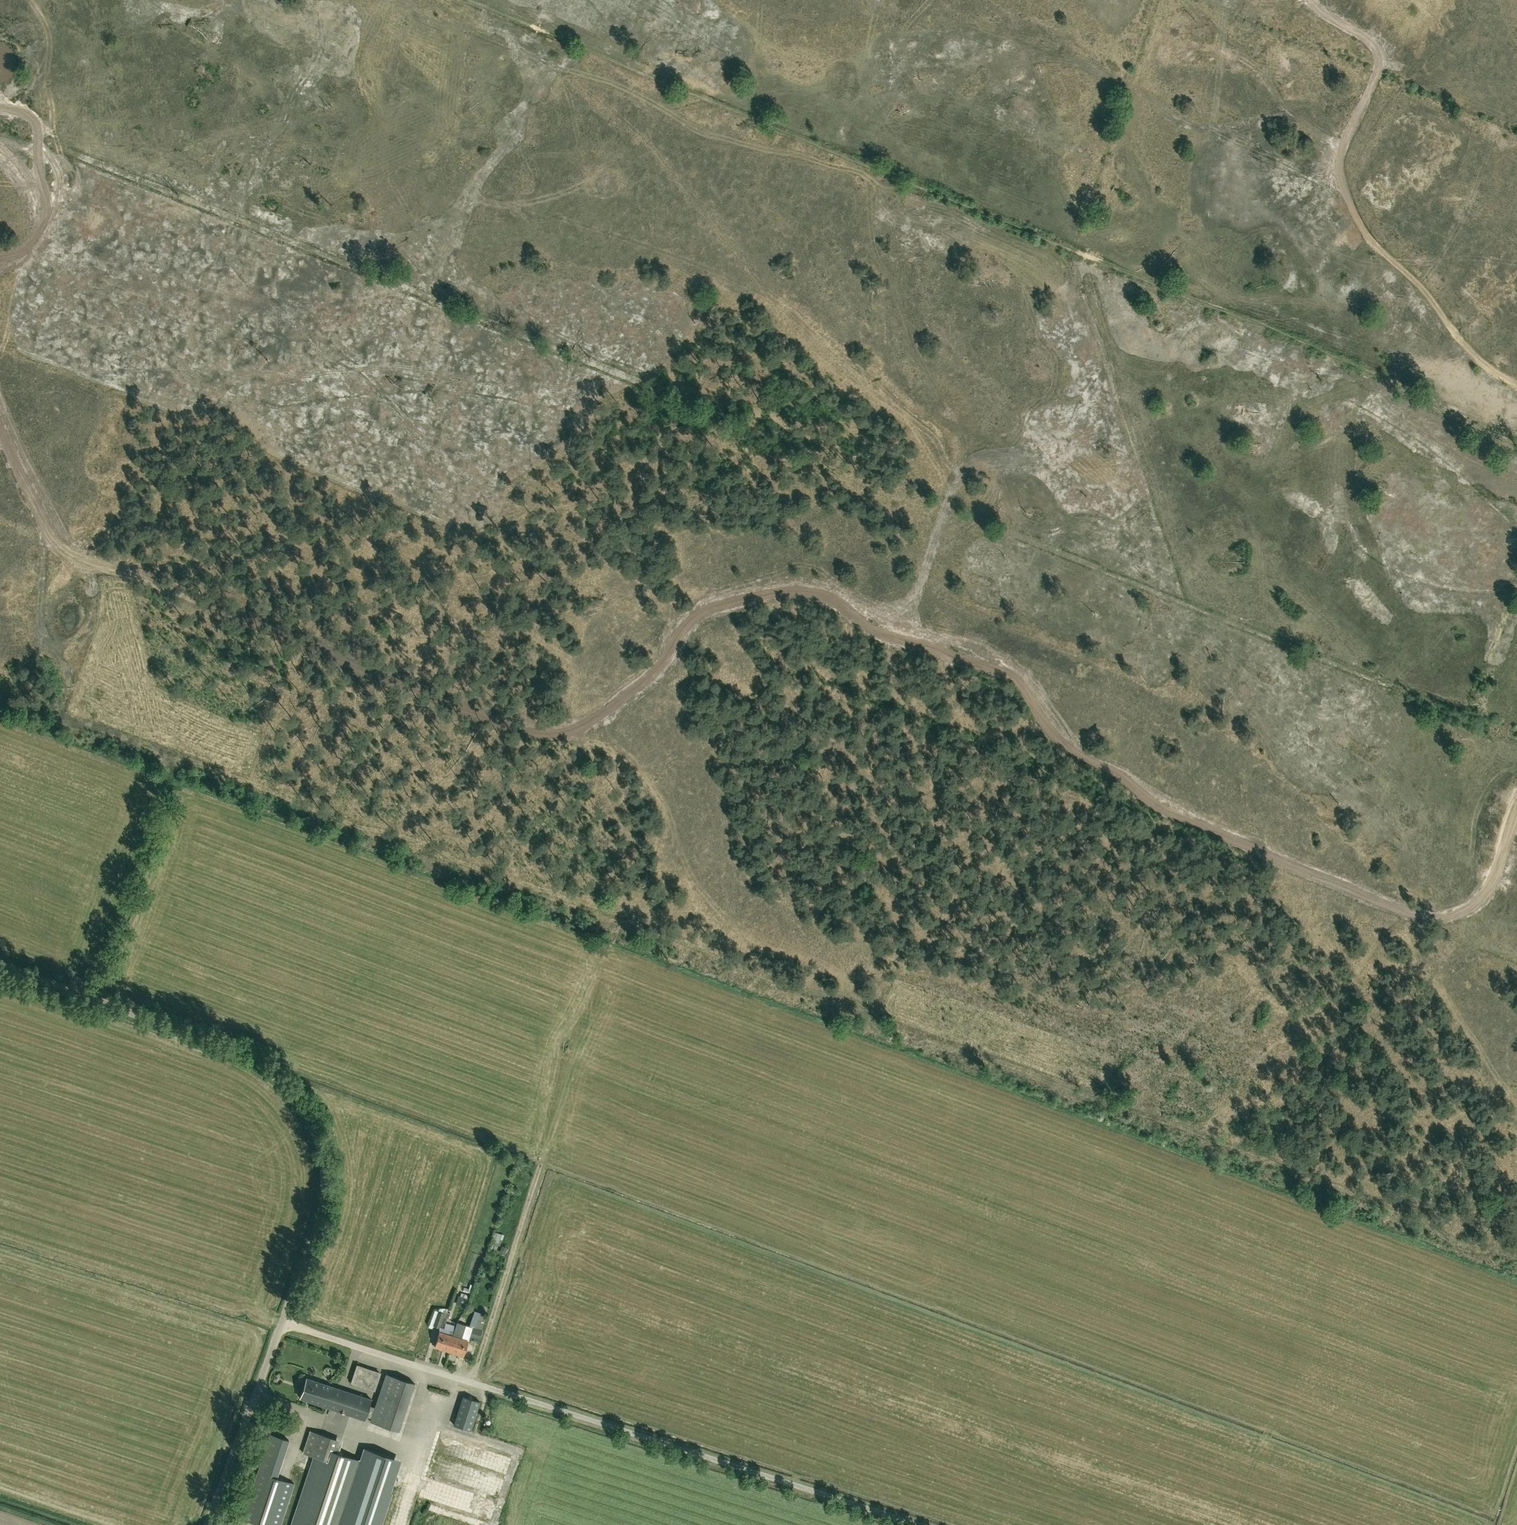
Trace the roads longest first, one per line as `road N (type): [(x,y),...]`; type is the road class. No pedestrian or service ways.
road 1 (unclassified): [(918,1524),(283,1323)]
road 2 (unclassified): [(283,1323),(326,1178),(304,1103),(281,1079),(224,1047),(0,964)]
road 3 (unclassified): [(205,1524),(283,1323)]

